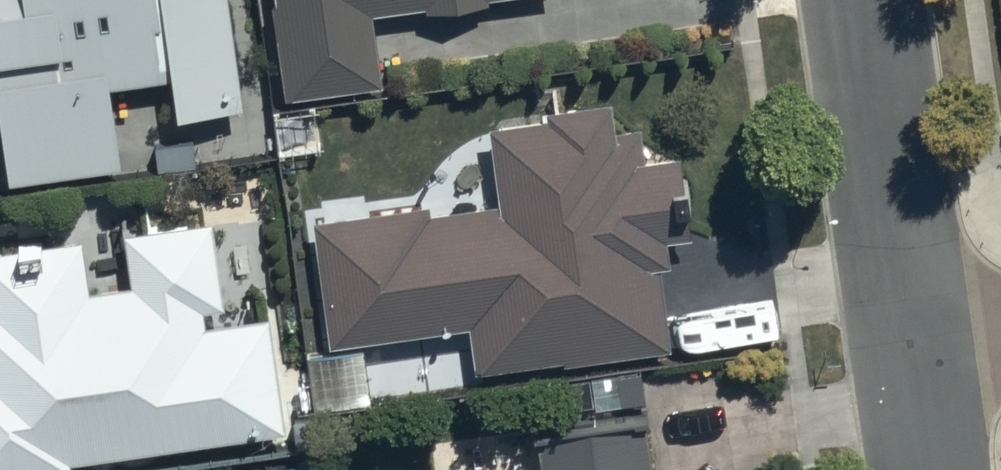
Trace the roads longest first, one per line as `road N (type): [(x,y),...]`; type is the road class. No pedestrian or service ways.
road 1 (residential): [(854,0),(902,354)]

